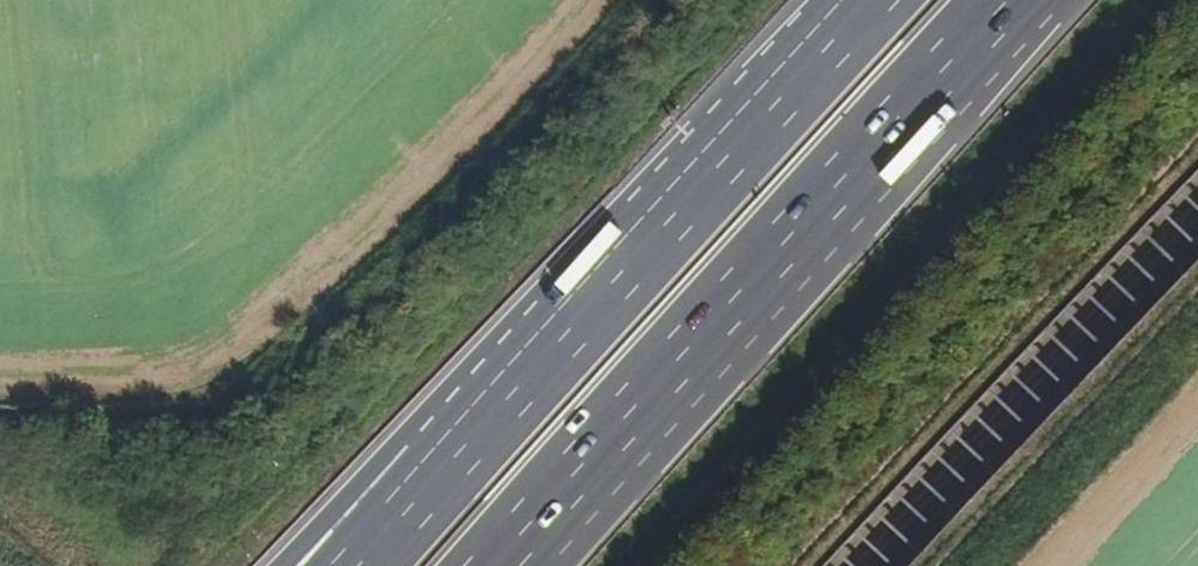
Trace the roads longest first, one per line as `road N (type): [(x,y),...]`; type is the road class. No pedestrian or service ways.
road 1 (motorway): [(496,565),(1010,0)]
road 2 (motorway): [(870,0),(357,565)]

